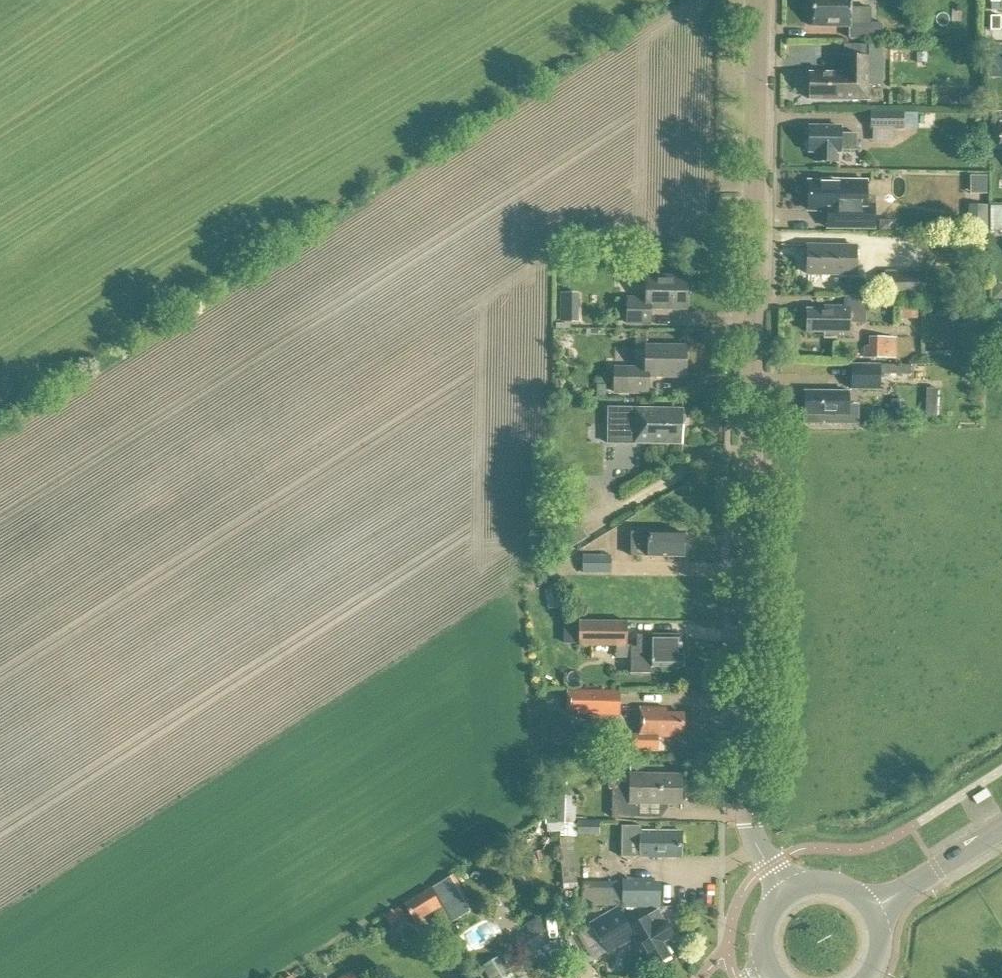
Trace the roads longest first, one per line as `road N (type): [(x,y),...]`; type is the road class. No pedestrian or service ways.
road 1 (tertiary): [(795,892),(758,846),(747,791),(755,0)]
road 2 (tertiary): [(869,910),(1001,827)]

